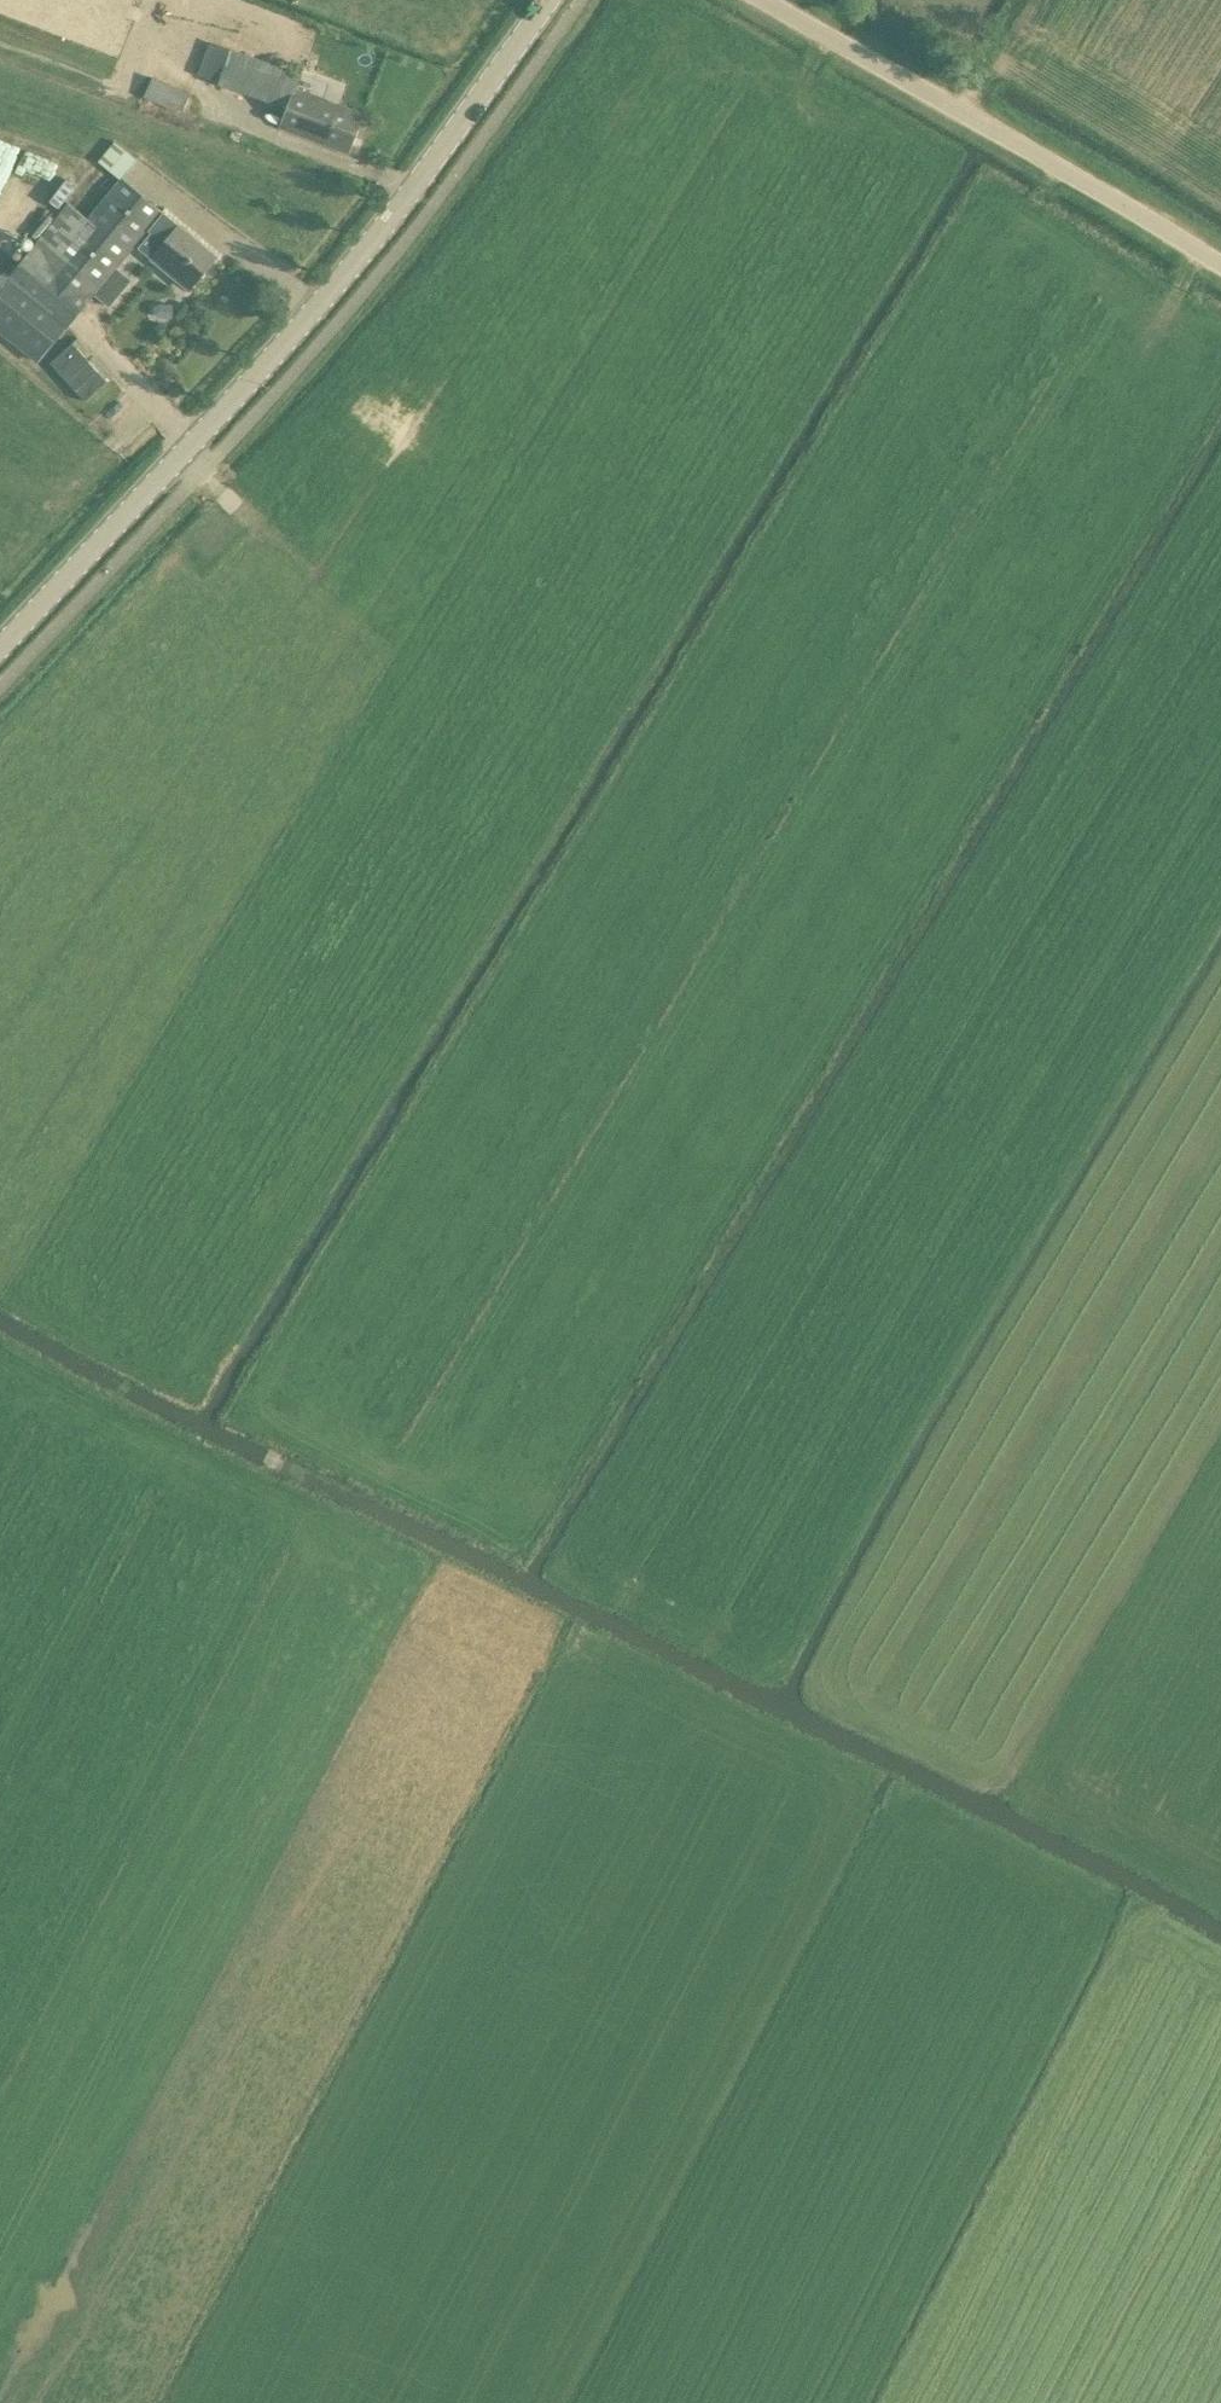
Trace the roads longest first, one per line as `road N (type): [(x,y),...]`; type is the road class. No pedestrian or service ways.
road 1 (tertiary): [(0,629),(418,179),(548,0)]
road 2 (unclassified): [(1220,271),(759,0)]

